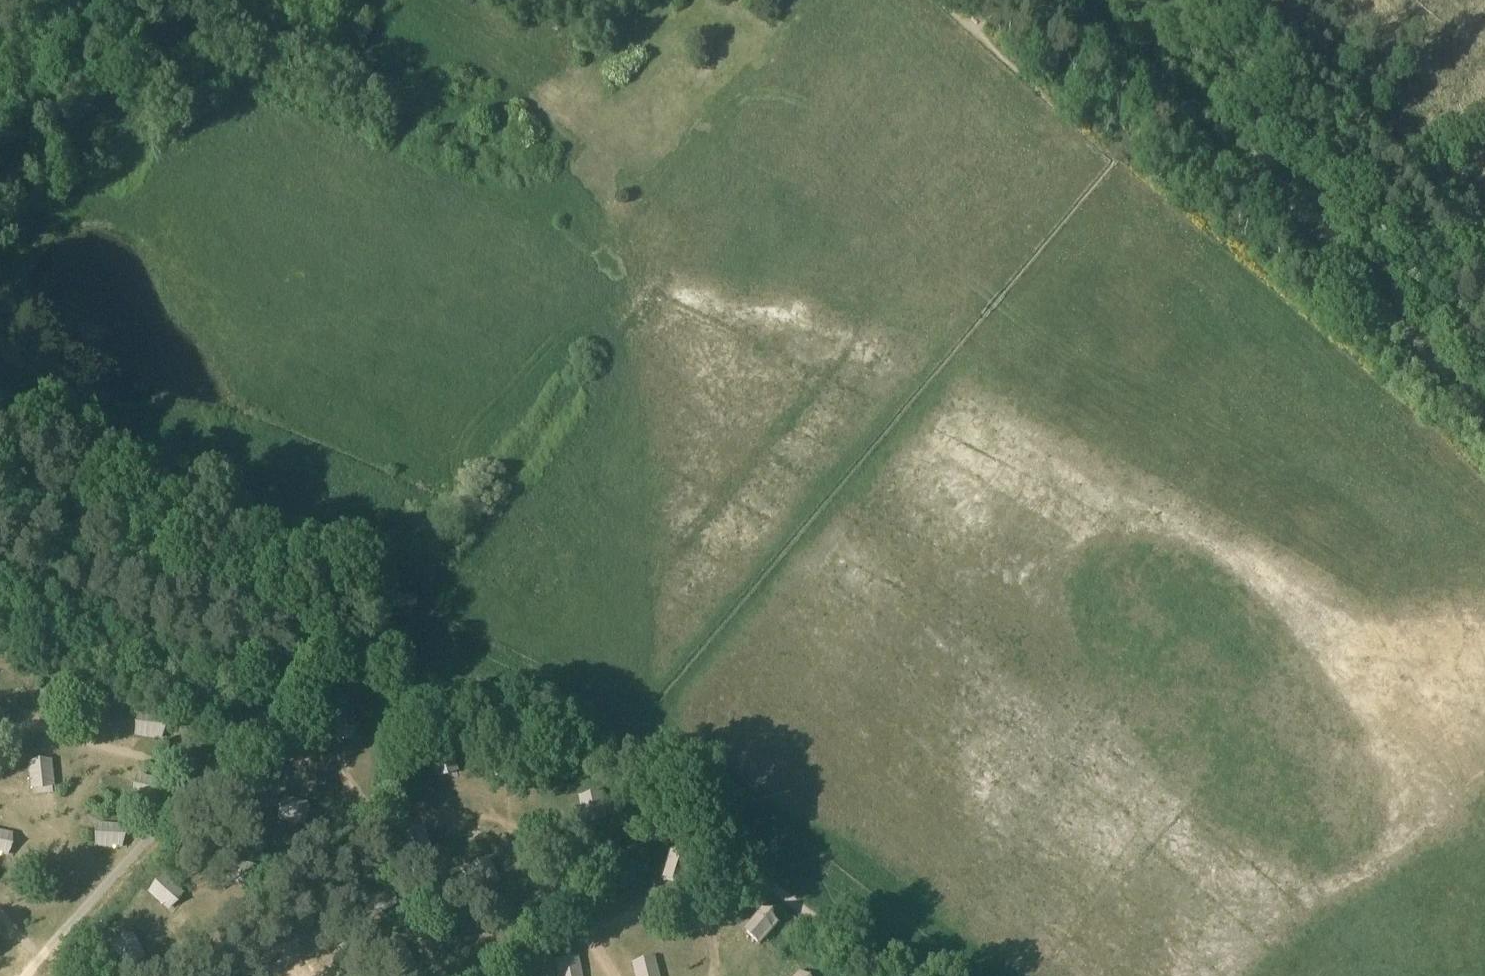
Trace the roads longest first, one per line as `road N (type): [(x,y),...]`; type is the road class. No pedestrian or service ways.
road 1 (track): [(3,518),(479,721),(613,759),(909,975)]

